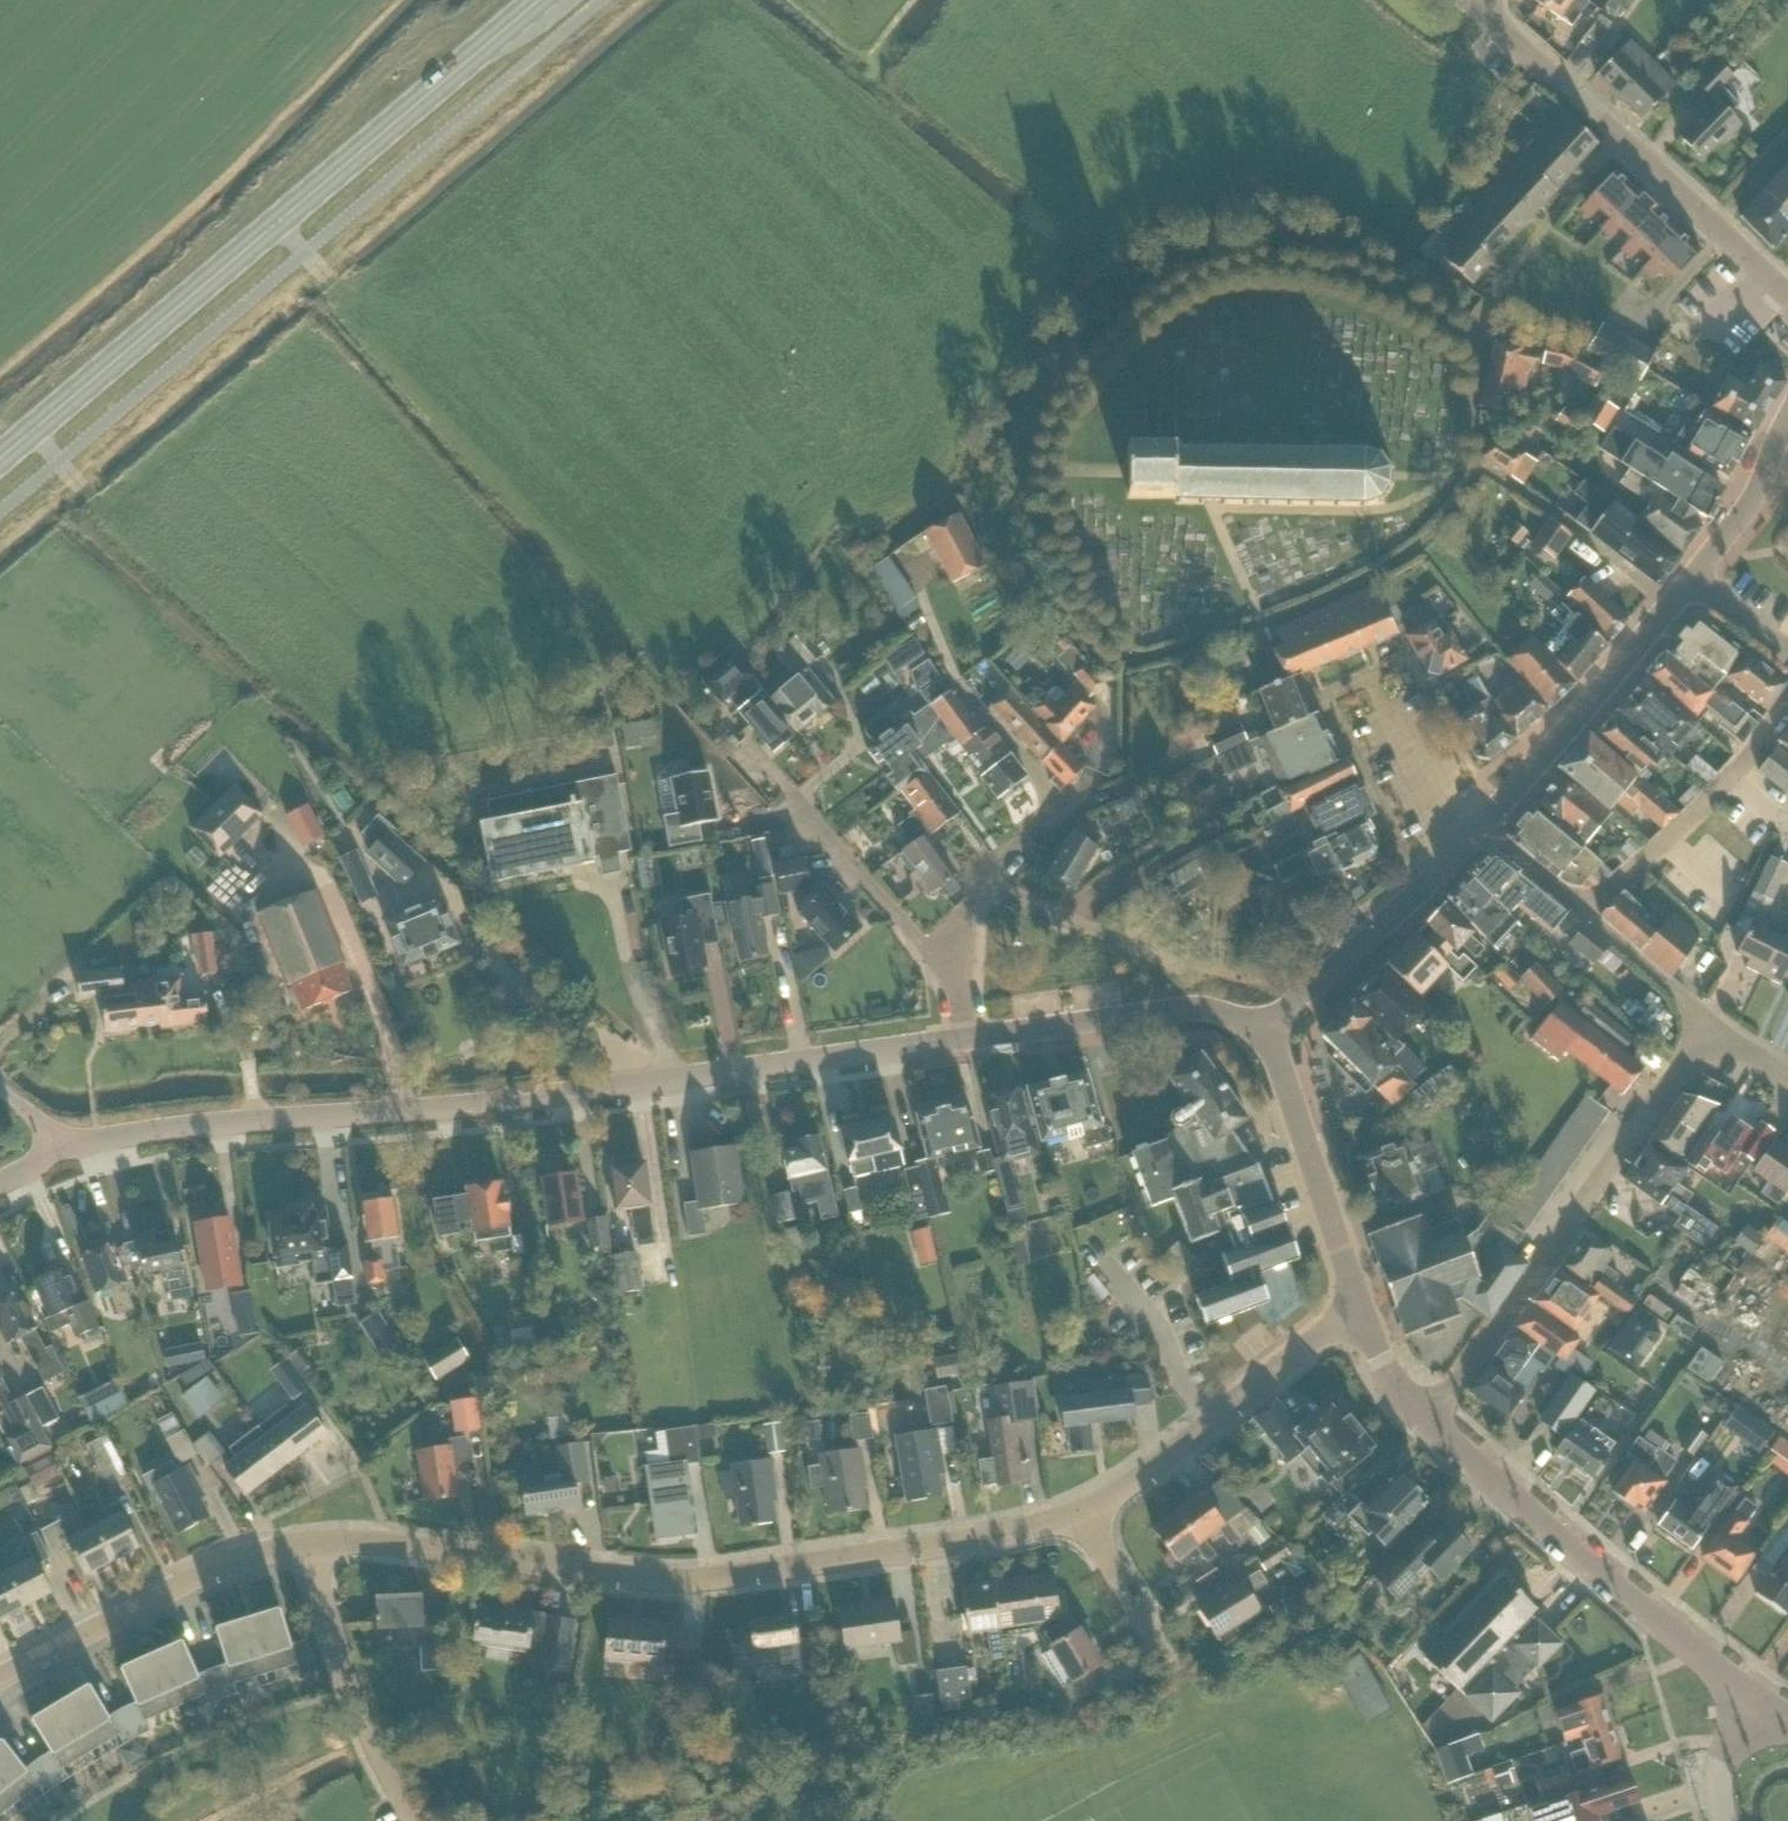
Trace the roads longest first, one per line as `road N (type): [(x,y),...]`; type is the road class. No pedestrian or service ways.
road 1 (tertiary): [(62,1158),(165,1132),(548,1099),(964,1040)]
road 2 (residential): [(1087,1514),(907,1553),(664,1584),(389,1542),(310,1547)]
road 3 (primary): [(0,457),(537,0)]
road 4 (residential): [(1429,1428),(1711,1026)]
road 5 (tertiary): [(1760,1699),(1642,1613),(1429,1428)]
road 6 (residential): [(1087,1514),(1213,1423),(1355,1303)]
road 7 (residential): [(310,1547),(213,1576),(0,1680)]
road 8 (tertiary): [(964,1040),(1167,1016),(1270,1018)]
road 9 (tertiary): [(1355,1303),(1270,1018)]
road 10 (residential): [(1580,911),(1706,808),(1787,701)]
road 11 (residential): [(410,1820),(345,1692),(310,1547)]
road 12 (tertiary): [(1479,823),(1674,610)]
road 13 (tertiary): [(1270,1018),(1324,990),(1457,846)]
road 14 (residential): [(1455,339),(1489,282),(1616,142)]
road 15 (residential): [(1061,806),(961,693),(925,595)]
road 16 (residential): [(1674,610),(1476,463)]
road 17 (residential): [(944,969),(790,794)]
road 18 (unclassified): [(1787,298),(1616,142)]
road 19 (unclassified): [(1616,142),(1467,2)]
road 20 (residential): [(944,969),(983,891),(1061,806)]
road 21 (residential): [(1457,846),(1371,674)]
road 22 (residential): [(1061,806),(1120,747),(1122,652)]
road 23 (residential): [(1580,911),(1711,1026)]
road 24 (residential): [(1172,1666),(1087,1514)]
road 25 (tertiary): [(1699,580),(1734,533),(1780,435)]
road 26 (tertiary): [(1429,1428),(1386,1380),(1355,1303)]
road 27 (residential): [(1479,823),(1580,911)]
road 28 (tertiary): [(1723,1820),(1721,1765),(1760,1699)]

